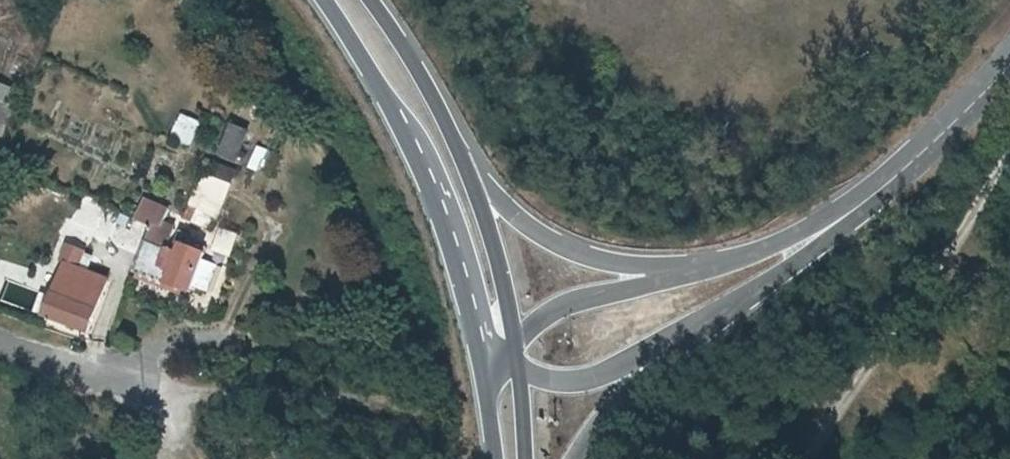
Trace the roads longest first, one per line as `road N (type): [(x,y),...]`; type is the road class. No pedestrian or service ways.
road 1 (secondary): [(326,0),(393,99),(448,224),(483,339)]
road 2 (track): [(1009,166),(817,458)]
road 3 (unclassified): [(693,271),(625,264),(568,246),(502,202),(470,167)]
road 4 (unclassified): [(520,371),(571,382),(599,377),(730,308)]
road 5 (unclassified): [(573,458),(596,425),(730,308)]
road 6 (unclassified): [(872,199),(768,250),(693,271)]
road 7 (secondary): [(470,167),(407,46),(373,0)]
road 8 (unclassified): [(693,271),(563,307),(517,343)]
road 9 (unclassified): [(1009,66),(872,199)]
road 10 (secondary): [(517,343),(470,167)]
road 11 (residential): [(134,390),(314,398)]
road 12 (unclassified): [(730,308),(822,246),(872,199)]
road 13 (residential): [(134,390),(0,337)]

